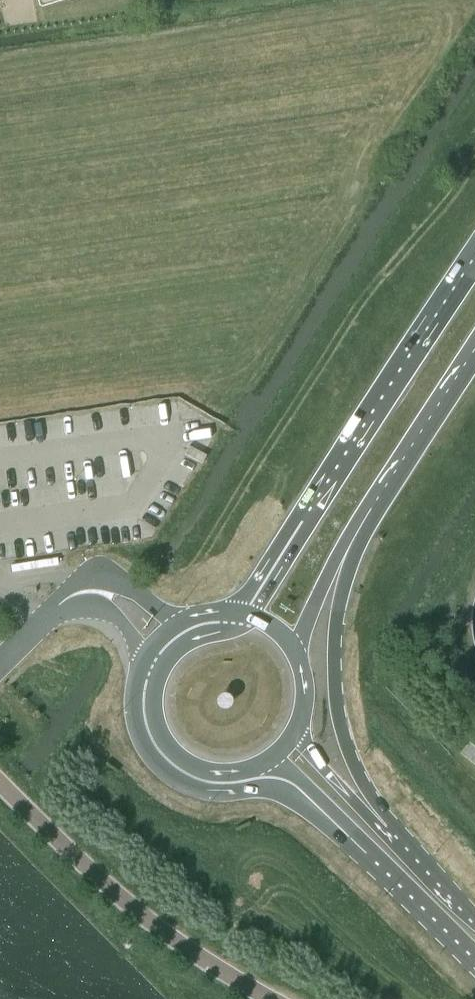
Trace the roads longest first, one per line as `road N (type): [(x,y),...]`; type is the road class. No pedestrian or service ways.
road 1 (motorway): [(474,257),(251,603),(233,618)]
road 2 (unclassified): [(275,998),(125,902),(0,782)]
road 3 (secondary): [(243,780),(273,777),(300,789),(474,959)]
road 4 (motorway): [(379,818),(341,743),(332,694),(337,569)]
road 5 (motorway): [(337,569),(474,358)]
road 6 (secondary): [(152,665),(145,718),(162,753),(196,777),(243,780)]
road 7 (secondary): [(474,919),(379,818)]
road 8 (unclassified): [(191,627),(105,582),(74,592)]
road 9 (secondary): [(379,818),(346,796),(296,732)]

